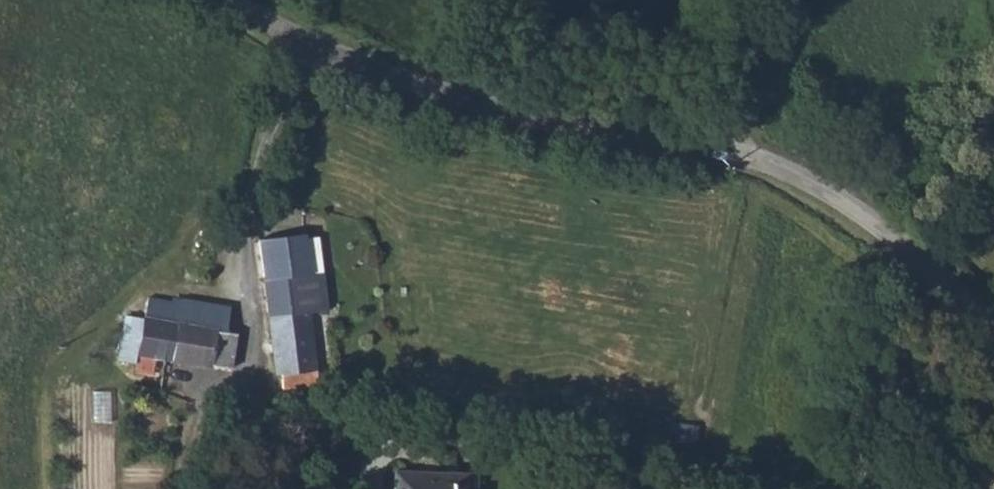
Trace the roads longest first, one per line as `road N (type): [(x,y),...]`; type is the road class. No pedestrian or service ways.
road 1 (unclassified): [(993,333),(918,258),(789,170),(738,152),(499,111),(399,81),(311,40)]
road 2 (unclassified): [(311,40),(279,100),(249,200),(244,242),(251,370),(202,400),(181,488)]
road 3 (track): [(775,0),(746,87),(738,152)]

